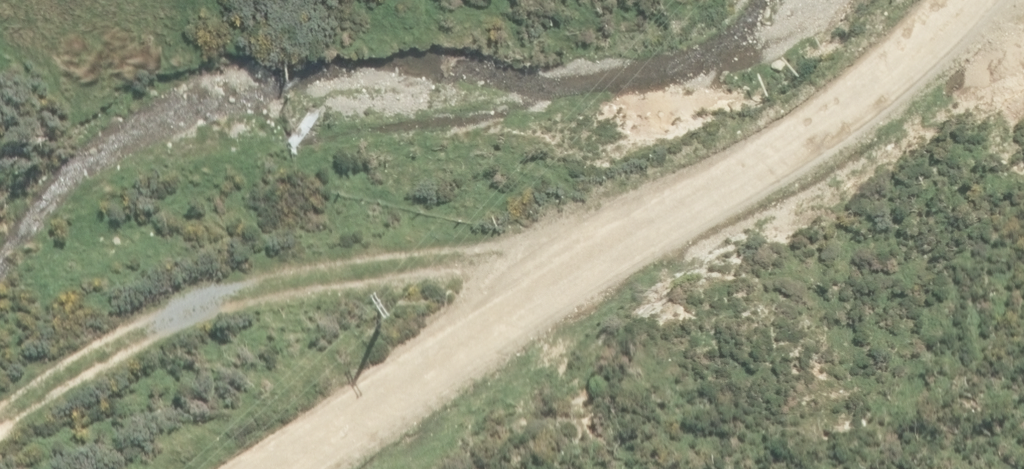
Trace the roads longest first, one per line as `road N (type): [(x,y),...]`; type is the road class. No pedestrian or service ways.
road 1 (track): [(739,250),(395,268),(90,362),(0,436)]
road 2 (track): [(387,468),(897,158),(966,101)]
road 3 (track): [(395,268),(268,51),(265,0)]

